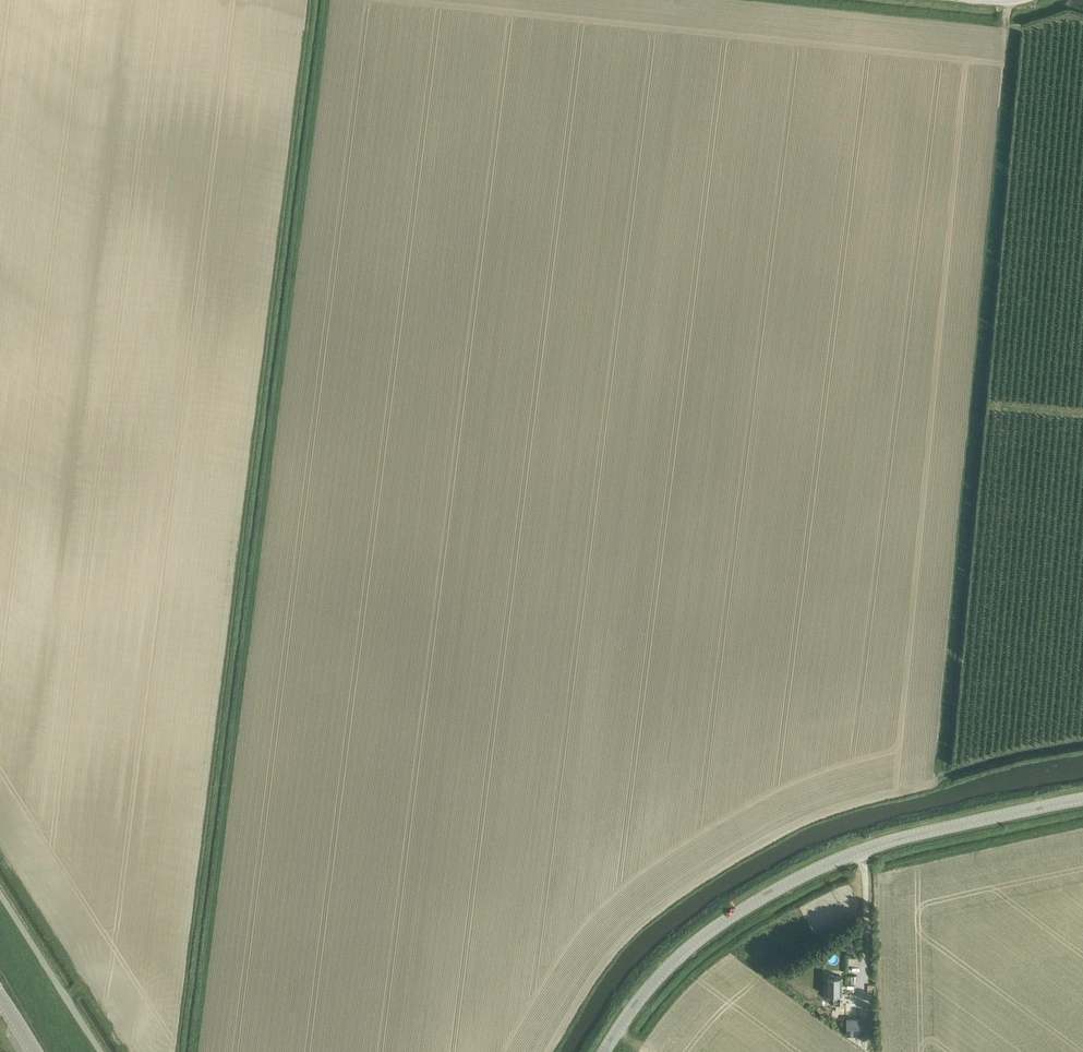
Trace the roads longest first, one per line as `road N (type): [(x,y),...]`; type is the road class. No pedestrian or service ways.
road 1 (tertiary): [(605,1051),(623,1020),(684,953),(821,867),(893,842),(1082,803)]
road 2 (unclassified): [(106,1051),(0,888)]

